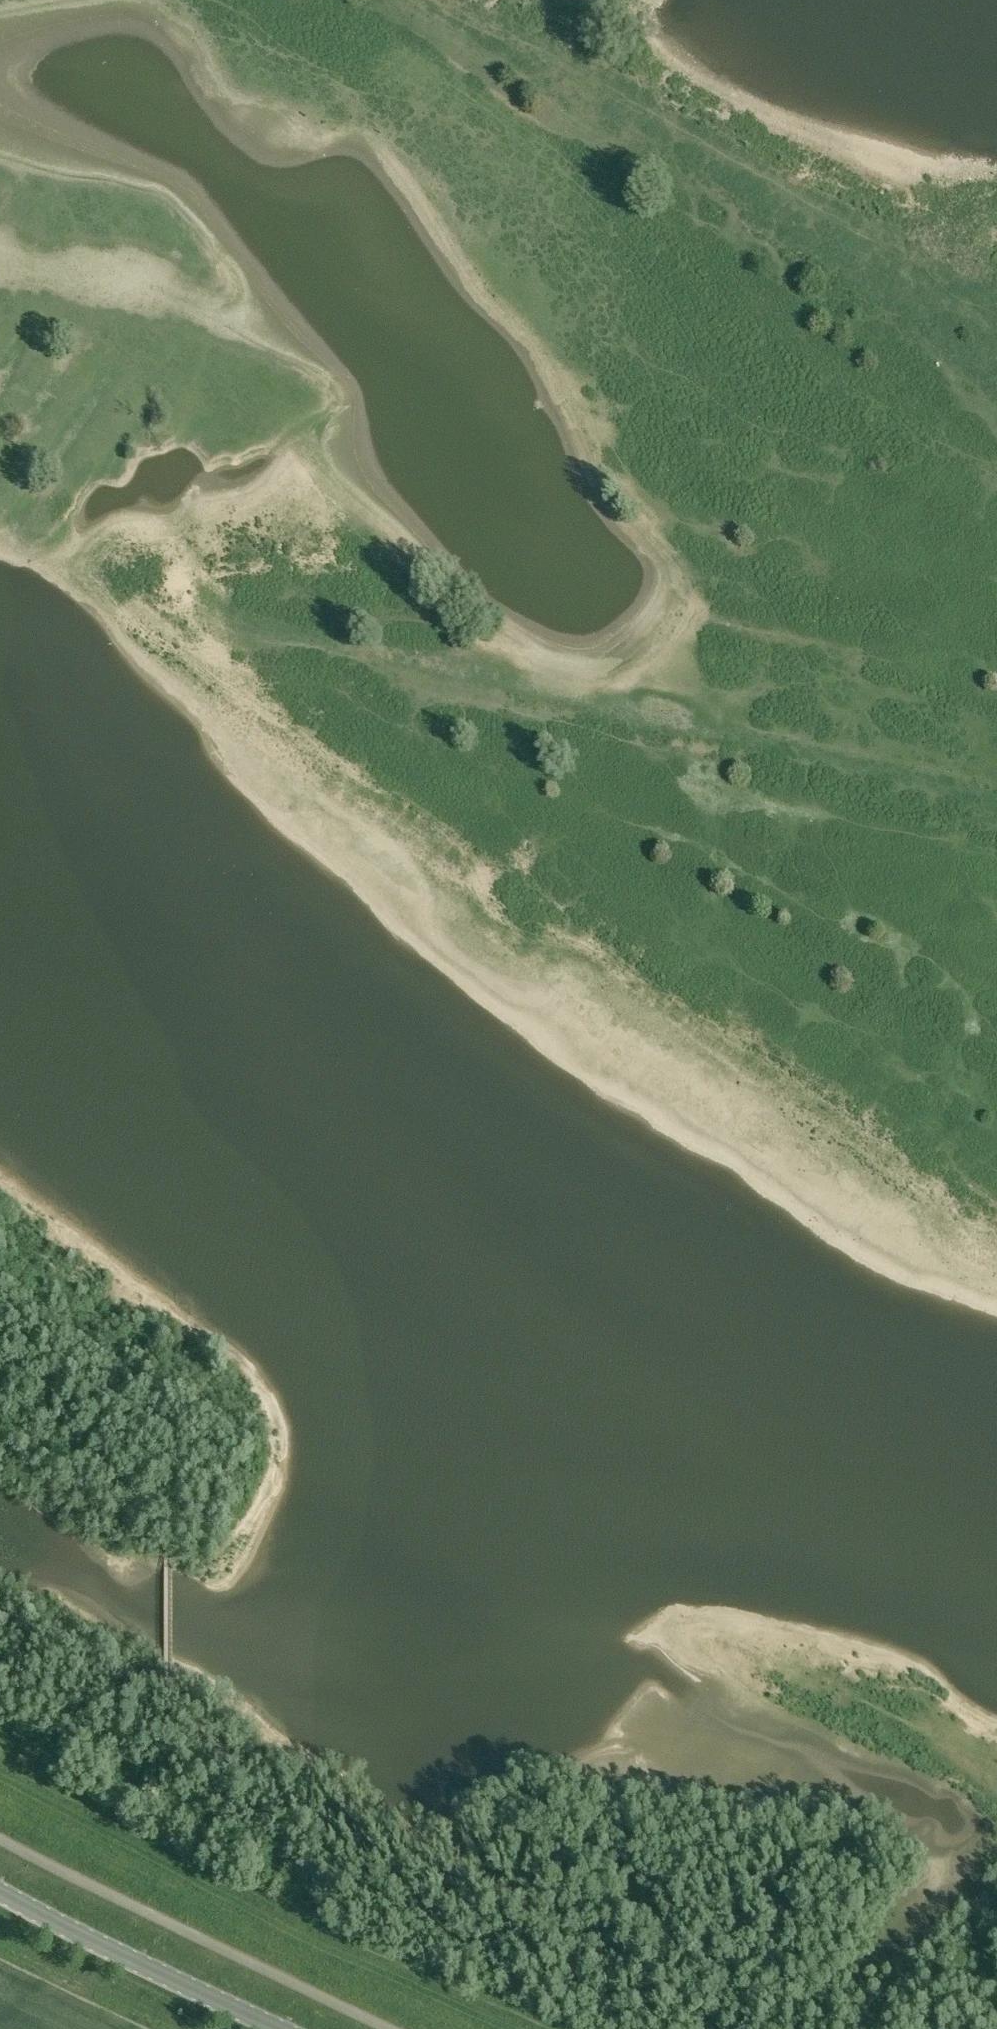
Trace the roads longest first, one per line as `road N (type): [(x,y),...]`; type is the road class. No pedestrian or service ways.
road 1 (track): [(414,0),(645,110),(996,301)]
road 2 (tertiary): [(283,2028),(0,1887)]

